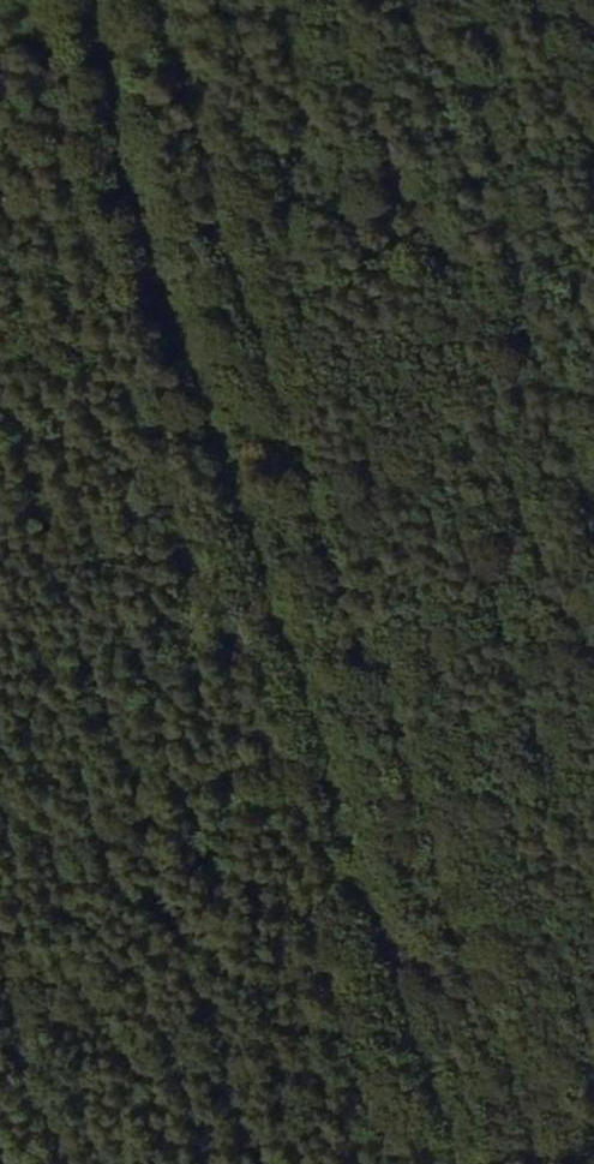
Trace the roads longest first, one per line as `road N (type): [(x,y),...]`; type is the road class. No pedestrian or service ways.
road 1 (track): [(461,1163),(74,0)]
road 2 (track): [(452,1163),(73,0)]

